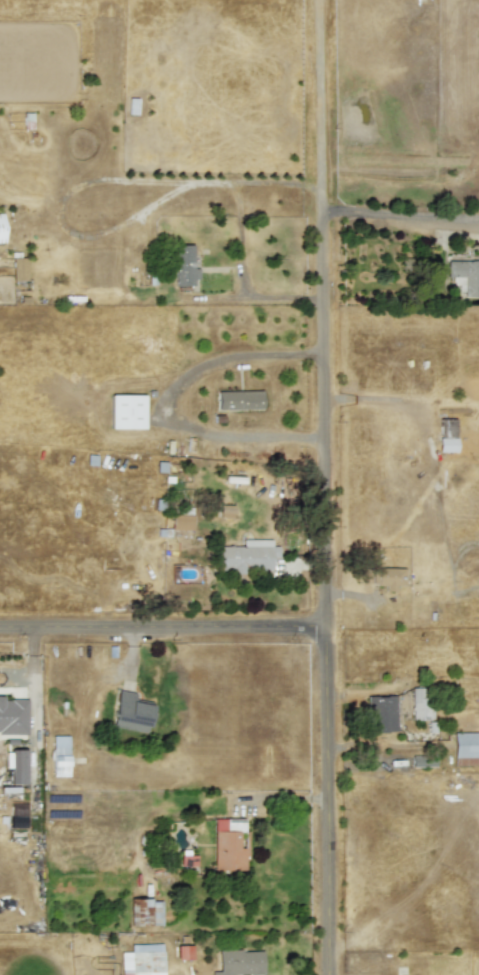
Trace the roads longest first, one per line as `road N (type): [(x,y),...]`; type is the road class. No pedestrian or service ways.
road 1 (residential): [(335,974),(329,453)]
road 2 (residential): [(329,453),(317,0)]
road 3 (residential): [(0,636),(332,636)]

